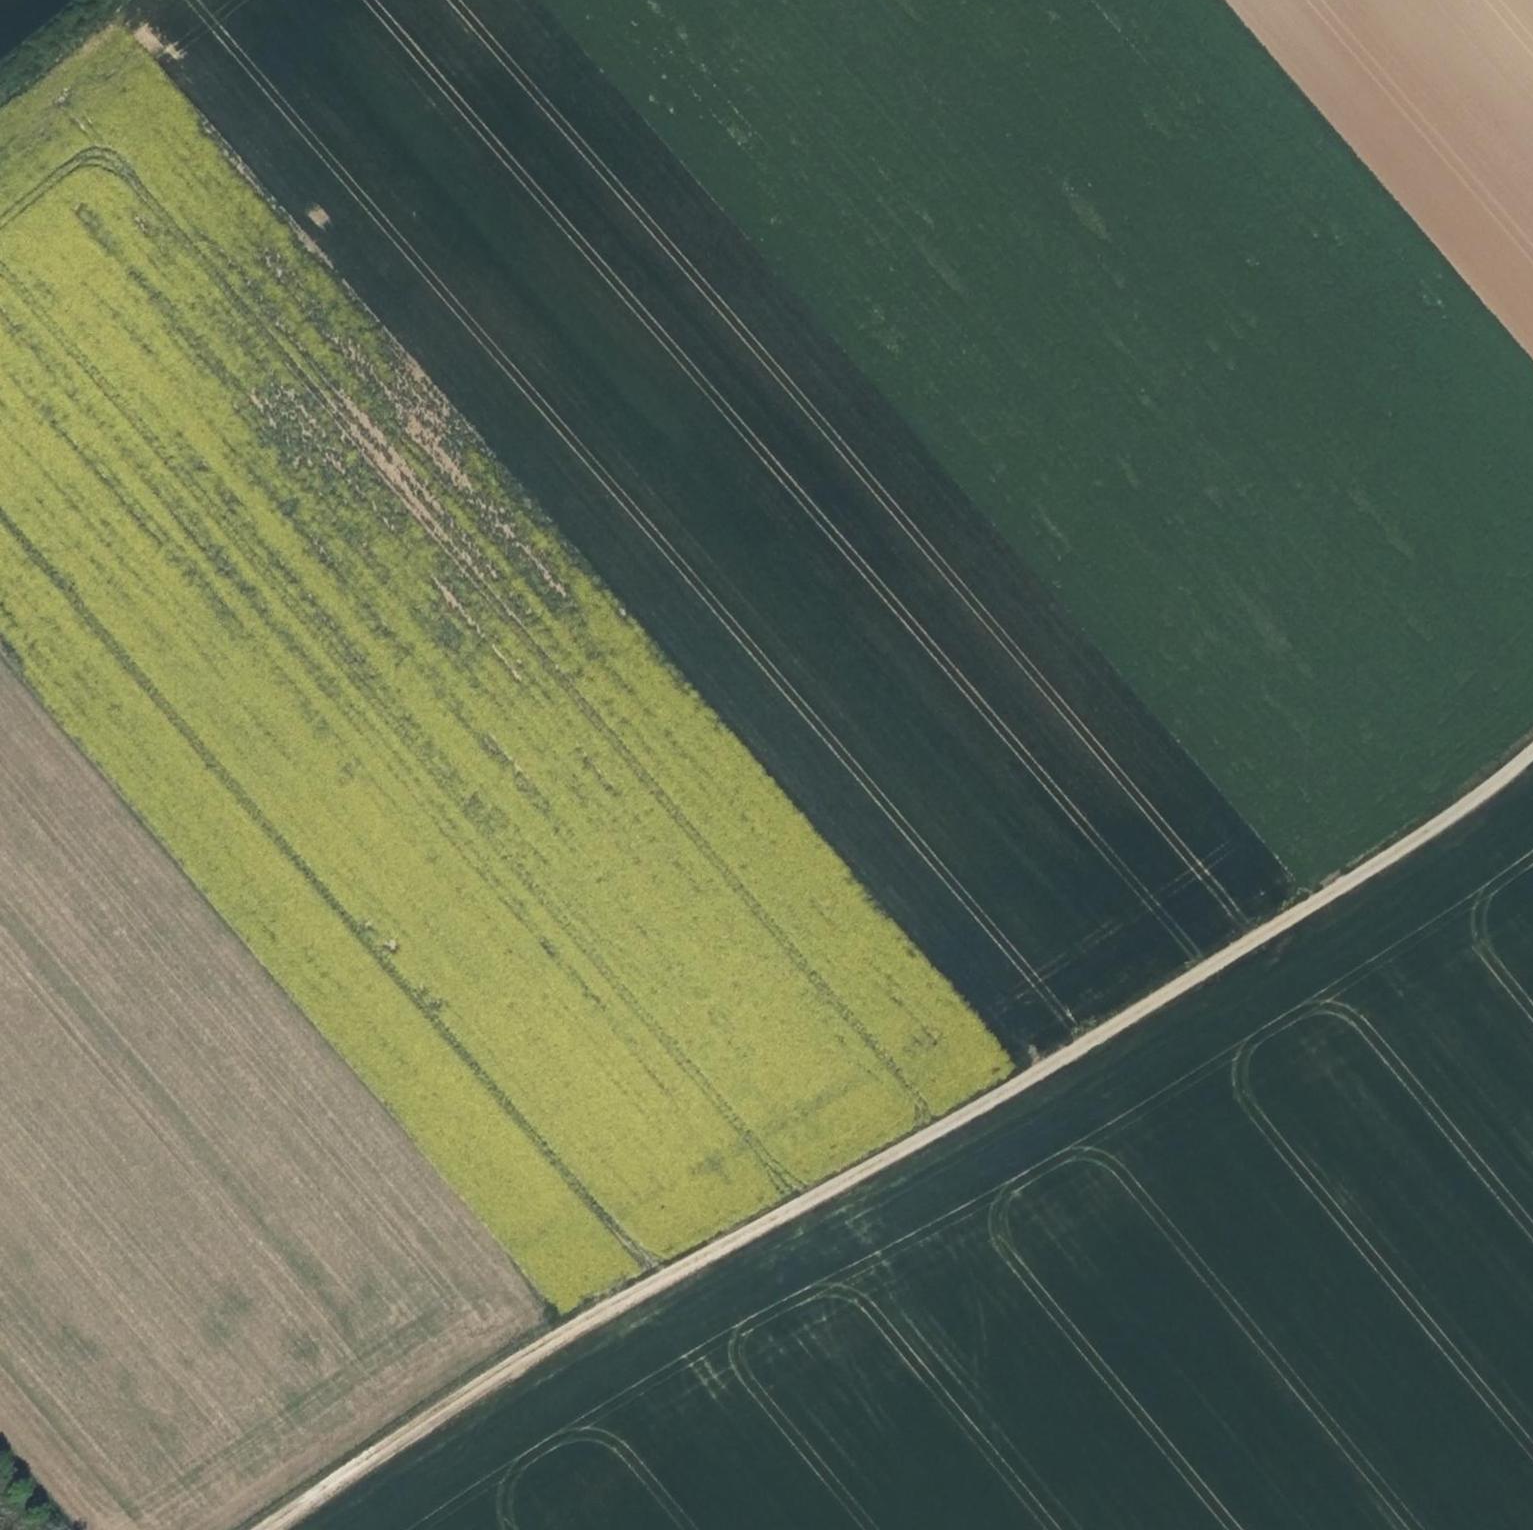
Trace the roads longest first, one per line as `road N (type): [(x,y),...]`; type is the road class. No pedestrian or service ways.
road 1 (track): [(0,1436),(80,1529)]

